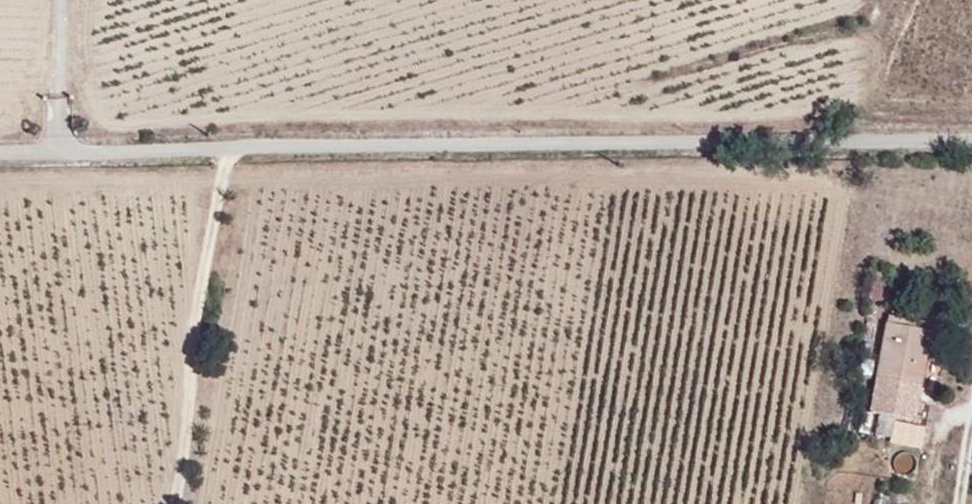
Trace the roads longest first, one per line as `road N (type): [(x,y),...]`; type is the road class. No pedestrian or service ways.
road 1 (unclassified): [(971,141),(0,152)]
road 2 (track): [(229,146),(182,503)]

